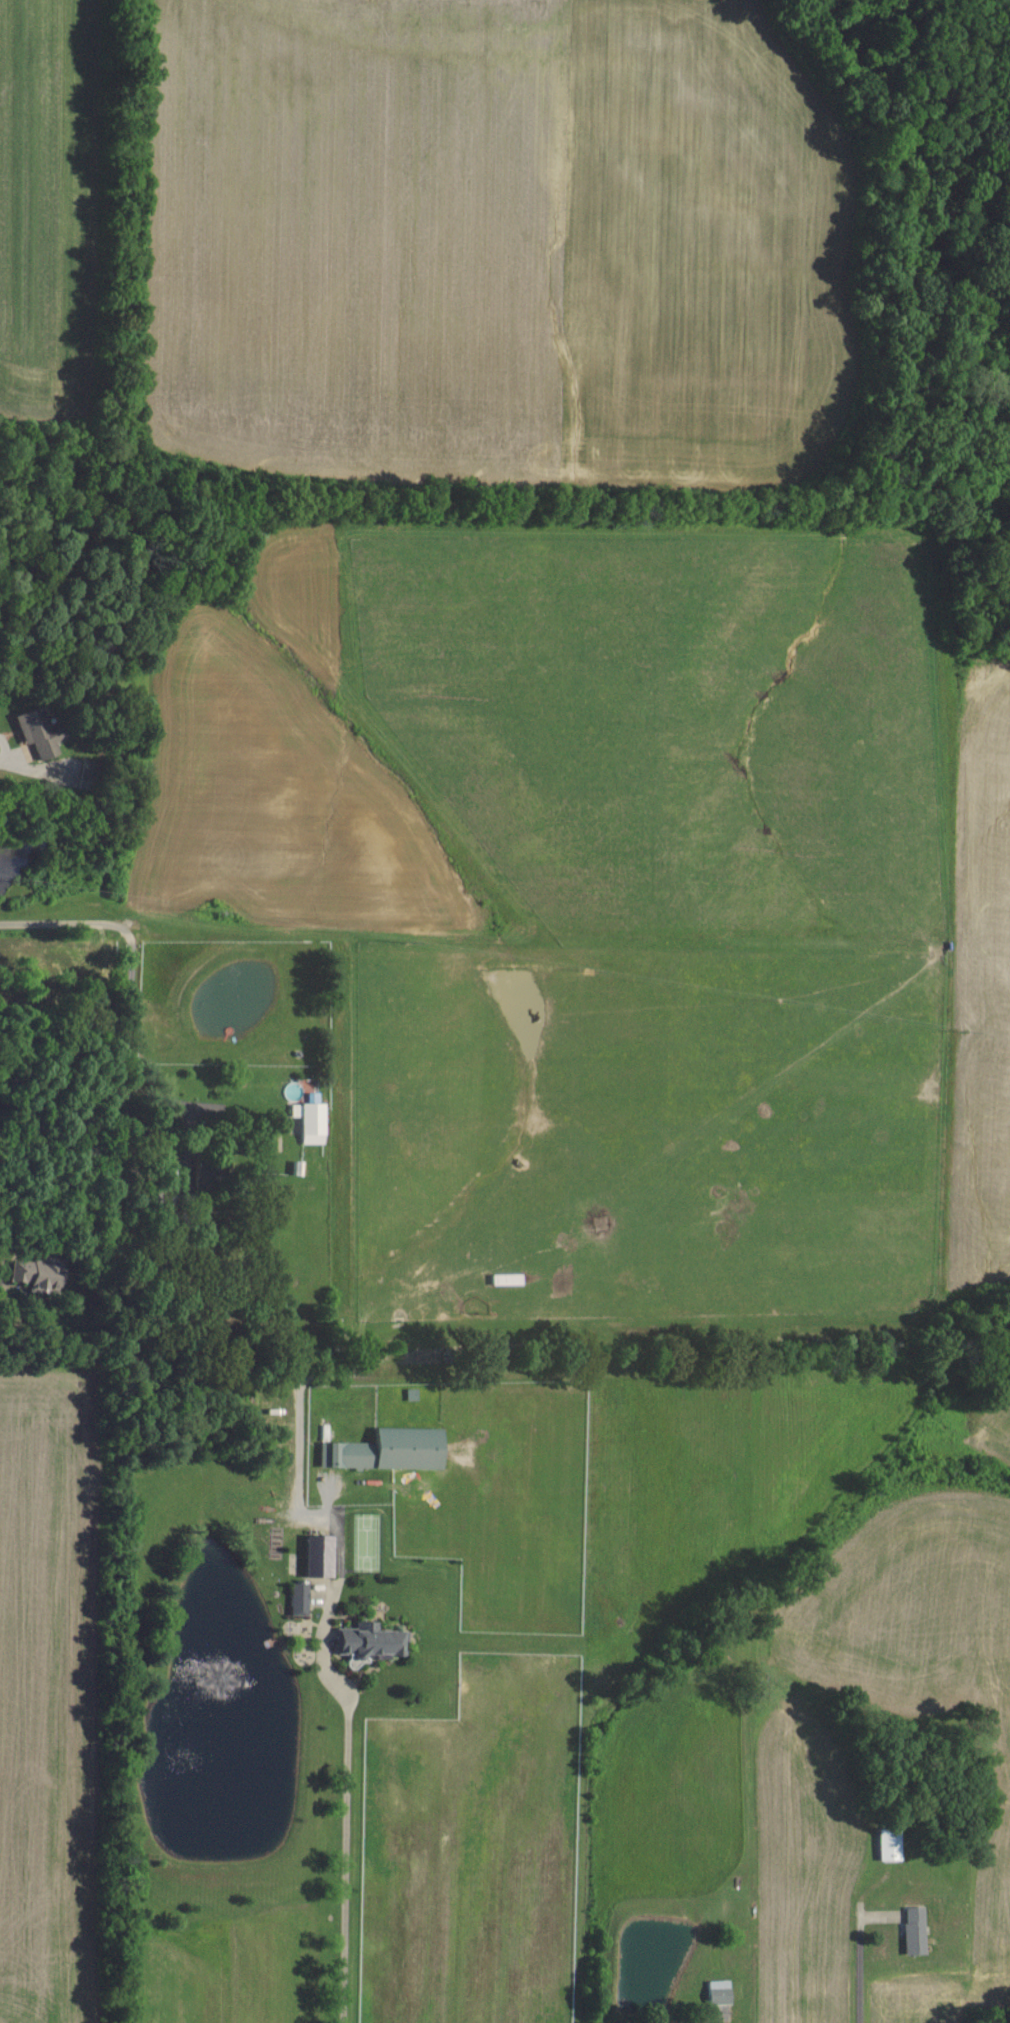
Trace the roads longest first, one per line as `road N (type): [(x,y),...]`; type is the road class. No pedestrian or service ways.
road 1 (residential): [(0,920),(100,924),(133,951),(145,1016),(193,1042)]

